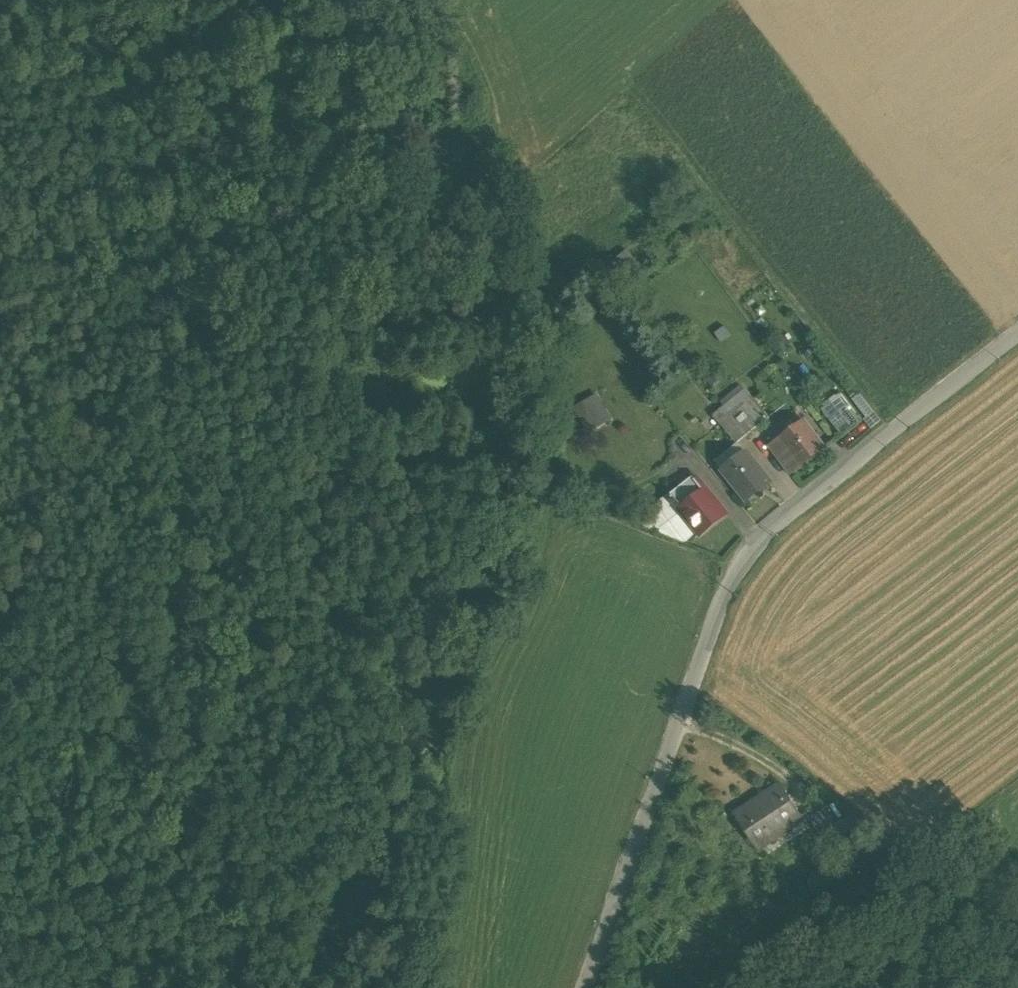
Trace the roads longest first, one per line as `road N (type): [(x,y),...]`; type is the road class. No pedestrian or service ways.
road 1 (tertiary): [(1017,334),(802,500),(732,579),(583,987)]
road 2 (track): [(451,987),(462,799),(479,707),(534,581),(552,499)]
road 3 (track): [(727,987),(1017,787)]

